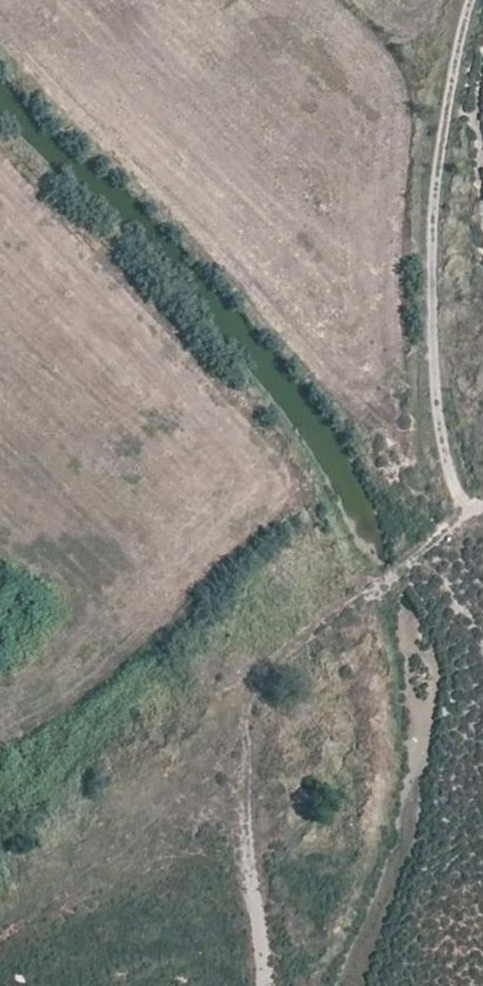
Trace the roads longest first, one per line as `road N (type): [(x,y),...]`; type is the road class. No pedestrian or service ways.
road 1 (track): [(474,0),(439,184),(435,325),(450,466),(461,502),(482,506)]

